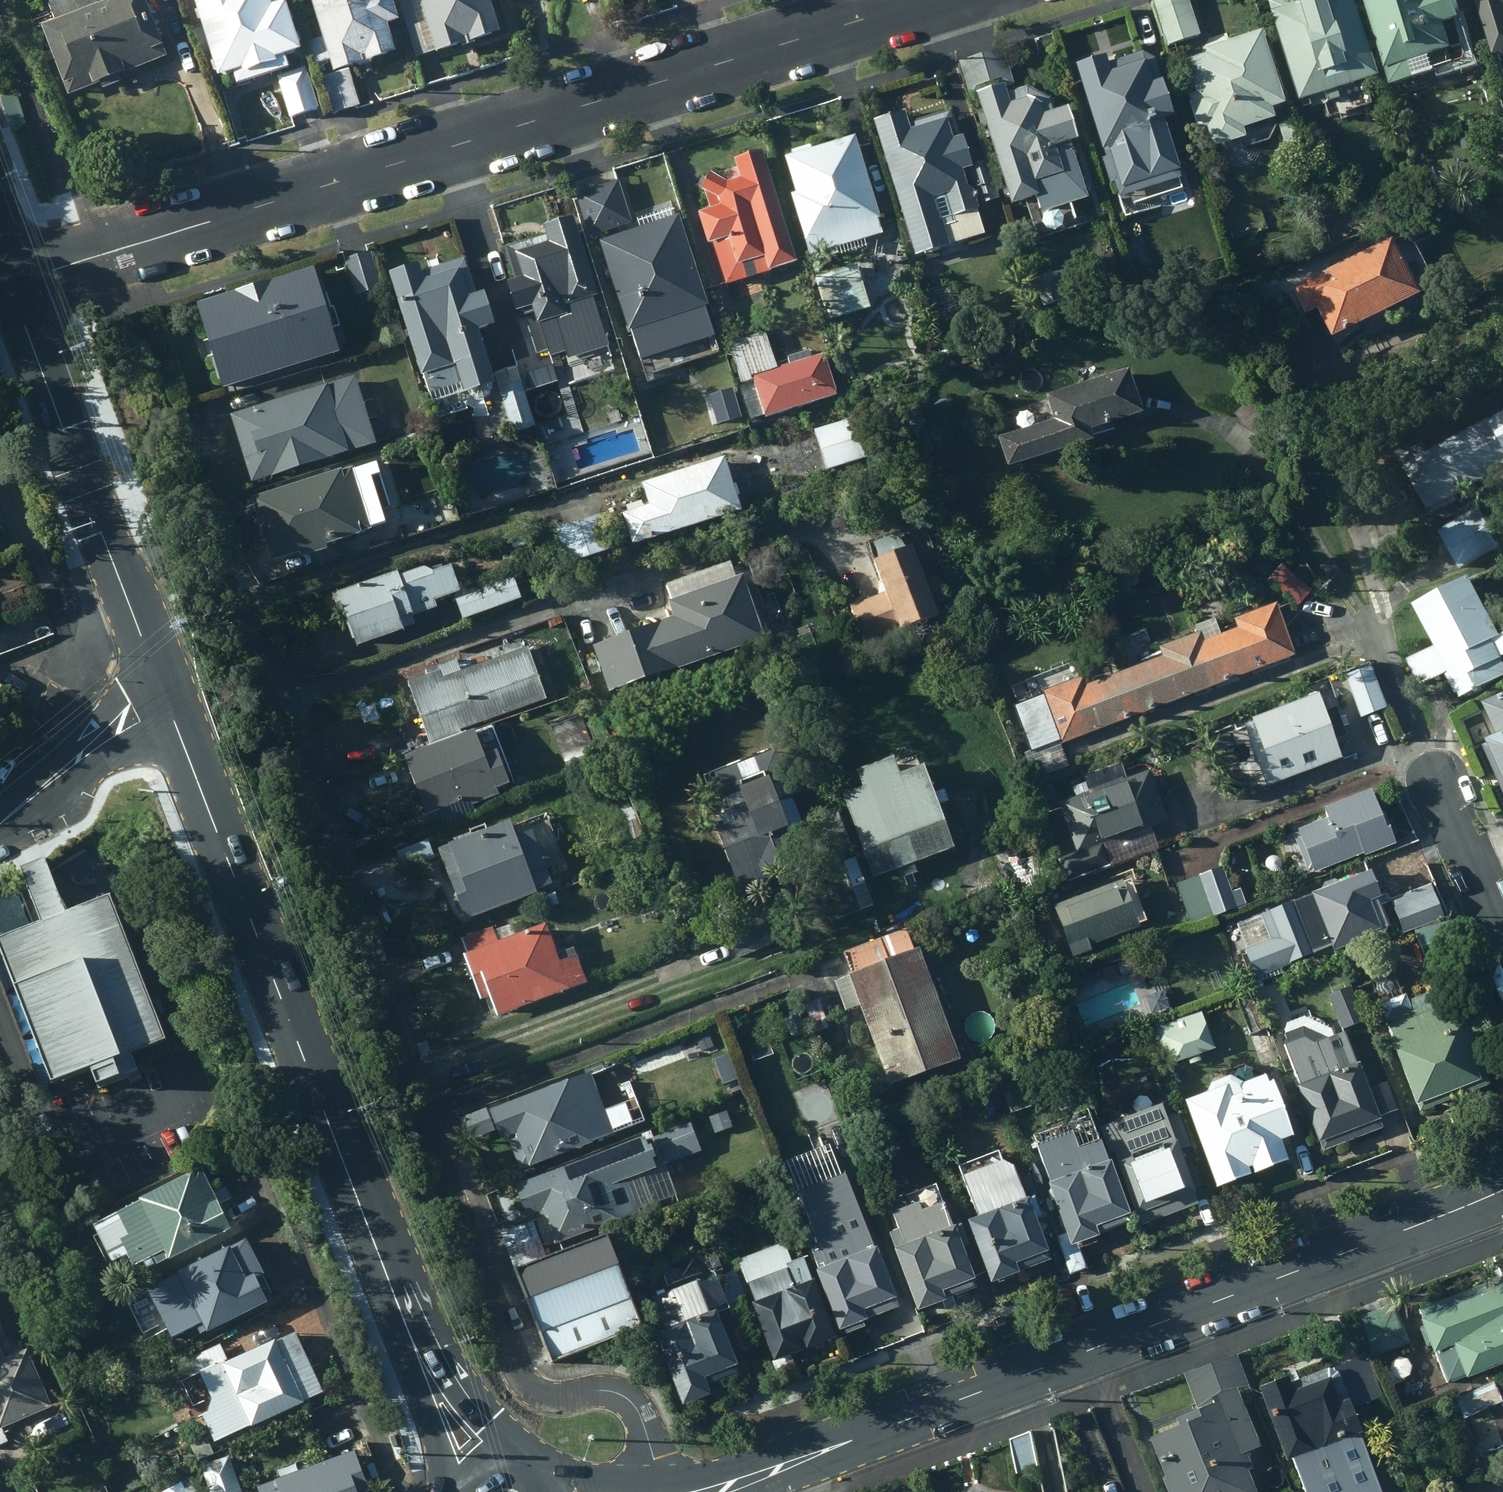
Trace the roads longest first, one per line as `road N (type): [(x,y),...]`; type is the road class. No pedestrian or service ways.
road 1 (residential): [(14,285),(949,0)]
road 2 (secondary): [(1502,1191),(803,1460),(696,1491)]
road 3 (primary): [(160,687),(392,1278)]
road 4 (primary): [(14,285),(160,687)]
road 5 (primary): [(445,1484),(392,1278)]
road 6 (residential): [(160,687),(0,822)]
road 7 (primary): [(392,1278),(501,1450)]
road 8 (residential): [(1502,925),(1442,777)]

